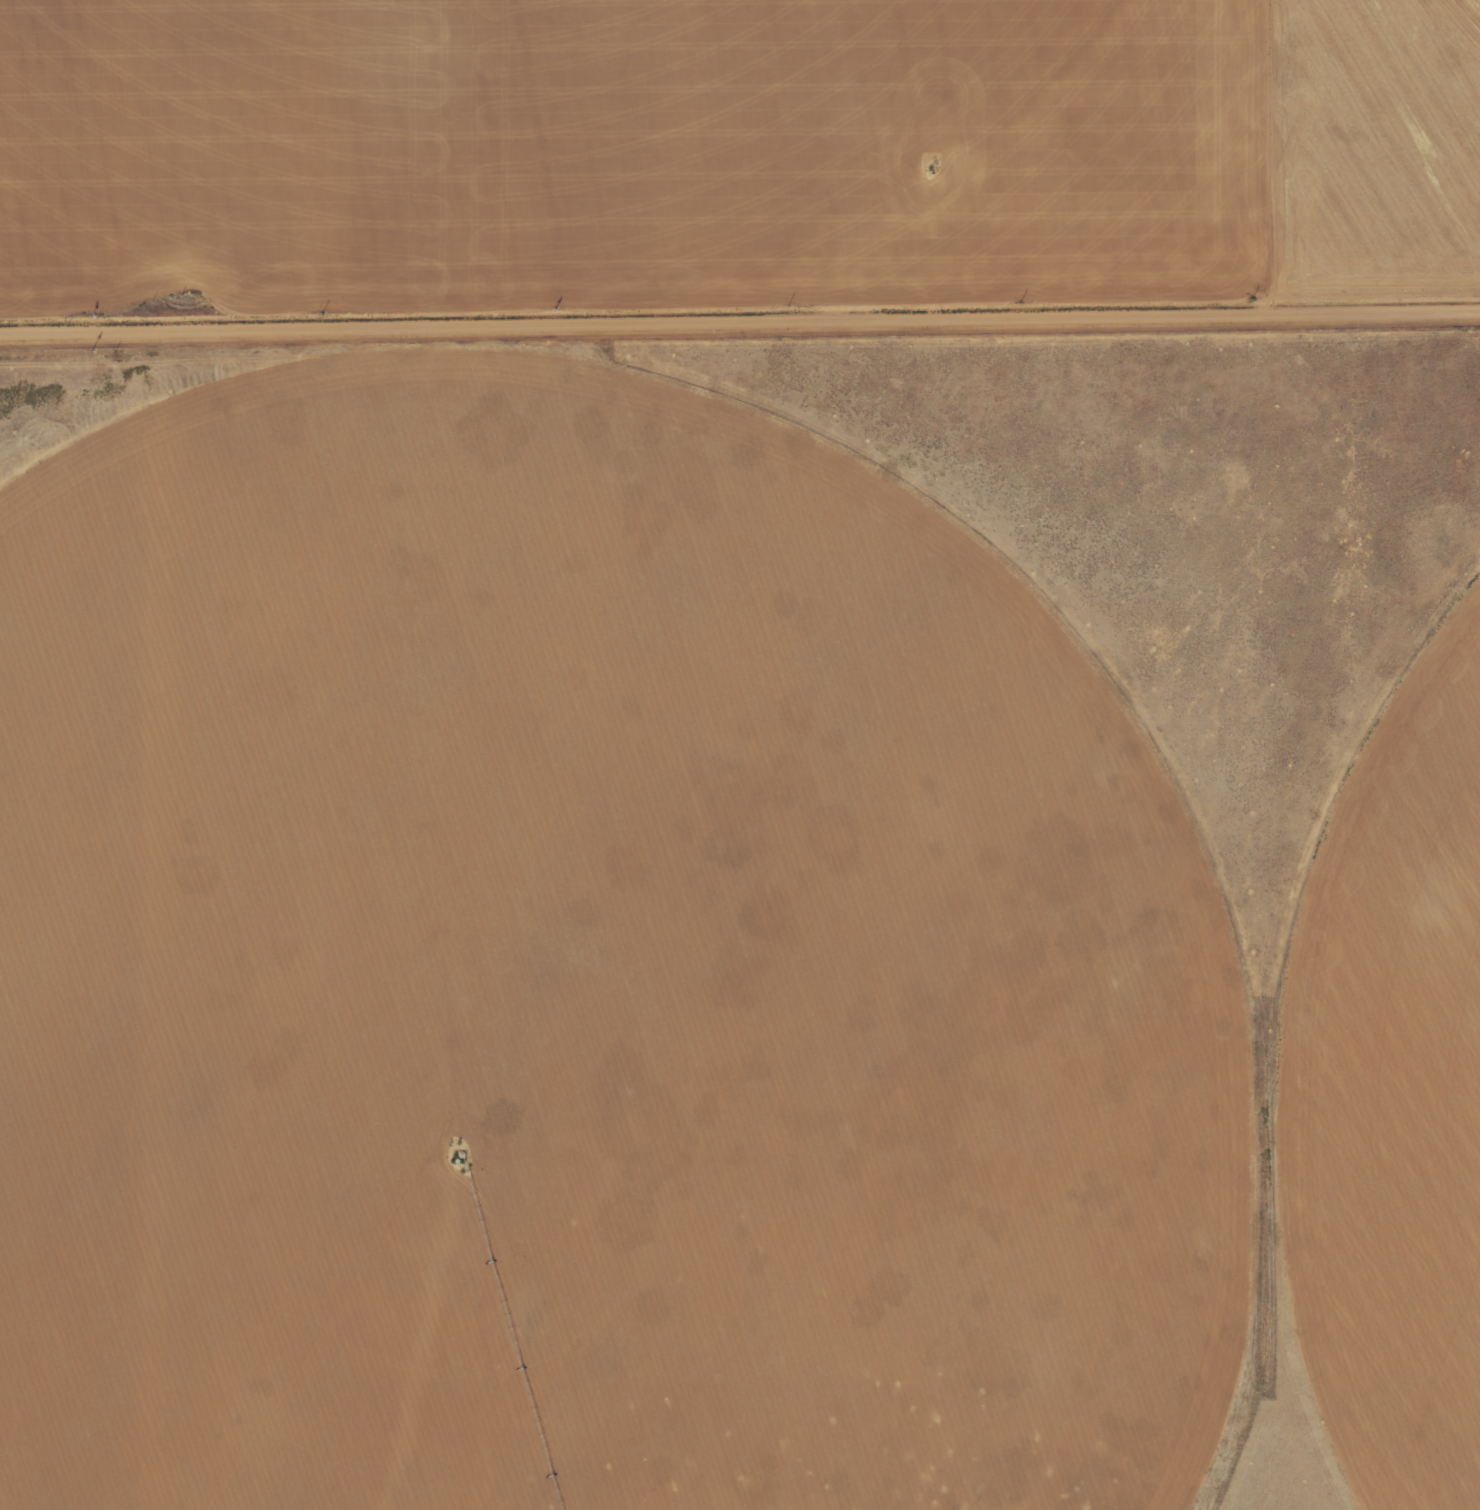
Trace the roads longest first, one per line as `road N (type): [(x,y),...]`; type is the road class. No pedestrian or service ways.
road 1 (residential): [(1479,309),(0,330)]

